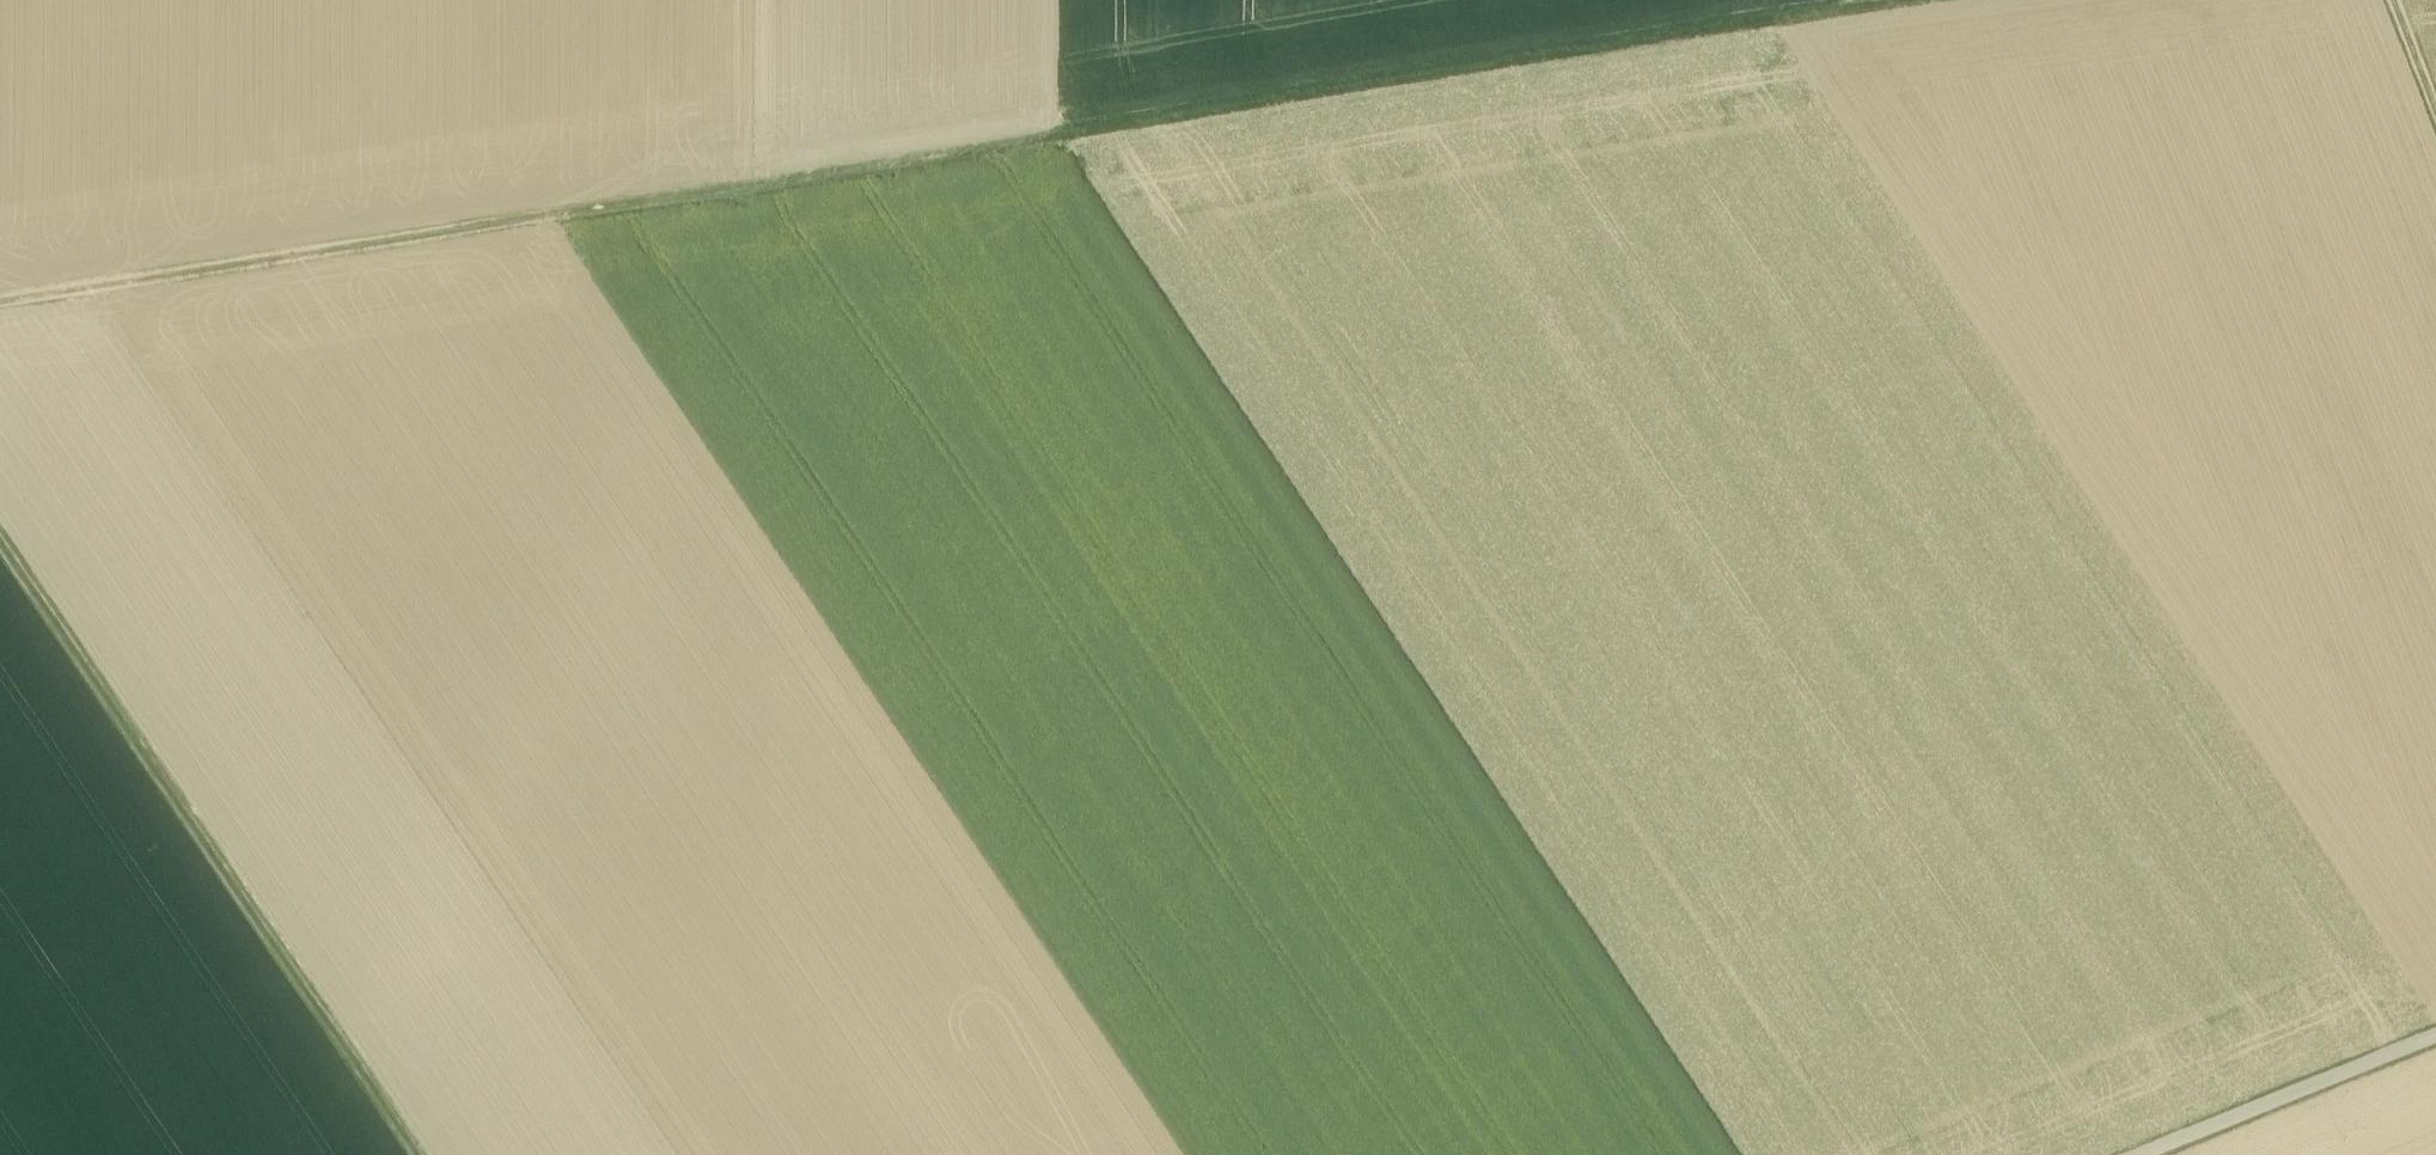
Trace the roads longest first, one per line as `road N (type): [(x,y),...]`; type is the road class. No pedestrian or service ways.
road 1 (track): [(0,300),(1921,0)]
road 2 (track): [(409,1154),(0,549)]
road 3 (track): [(2435,1035),(2140,1154)]

